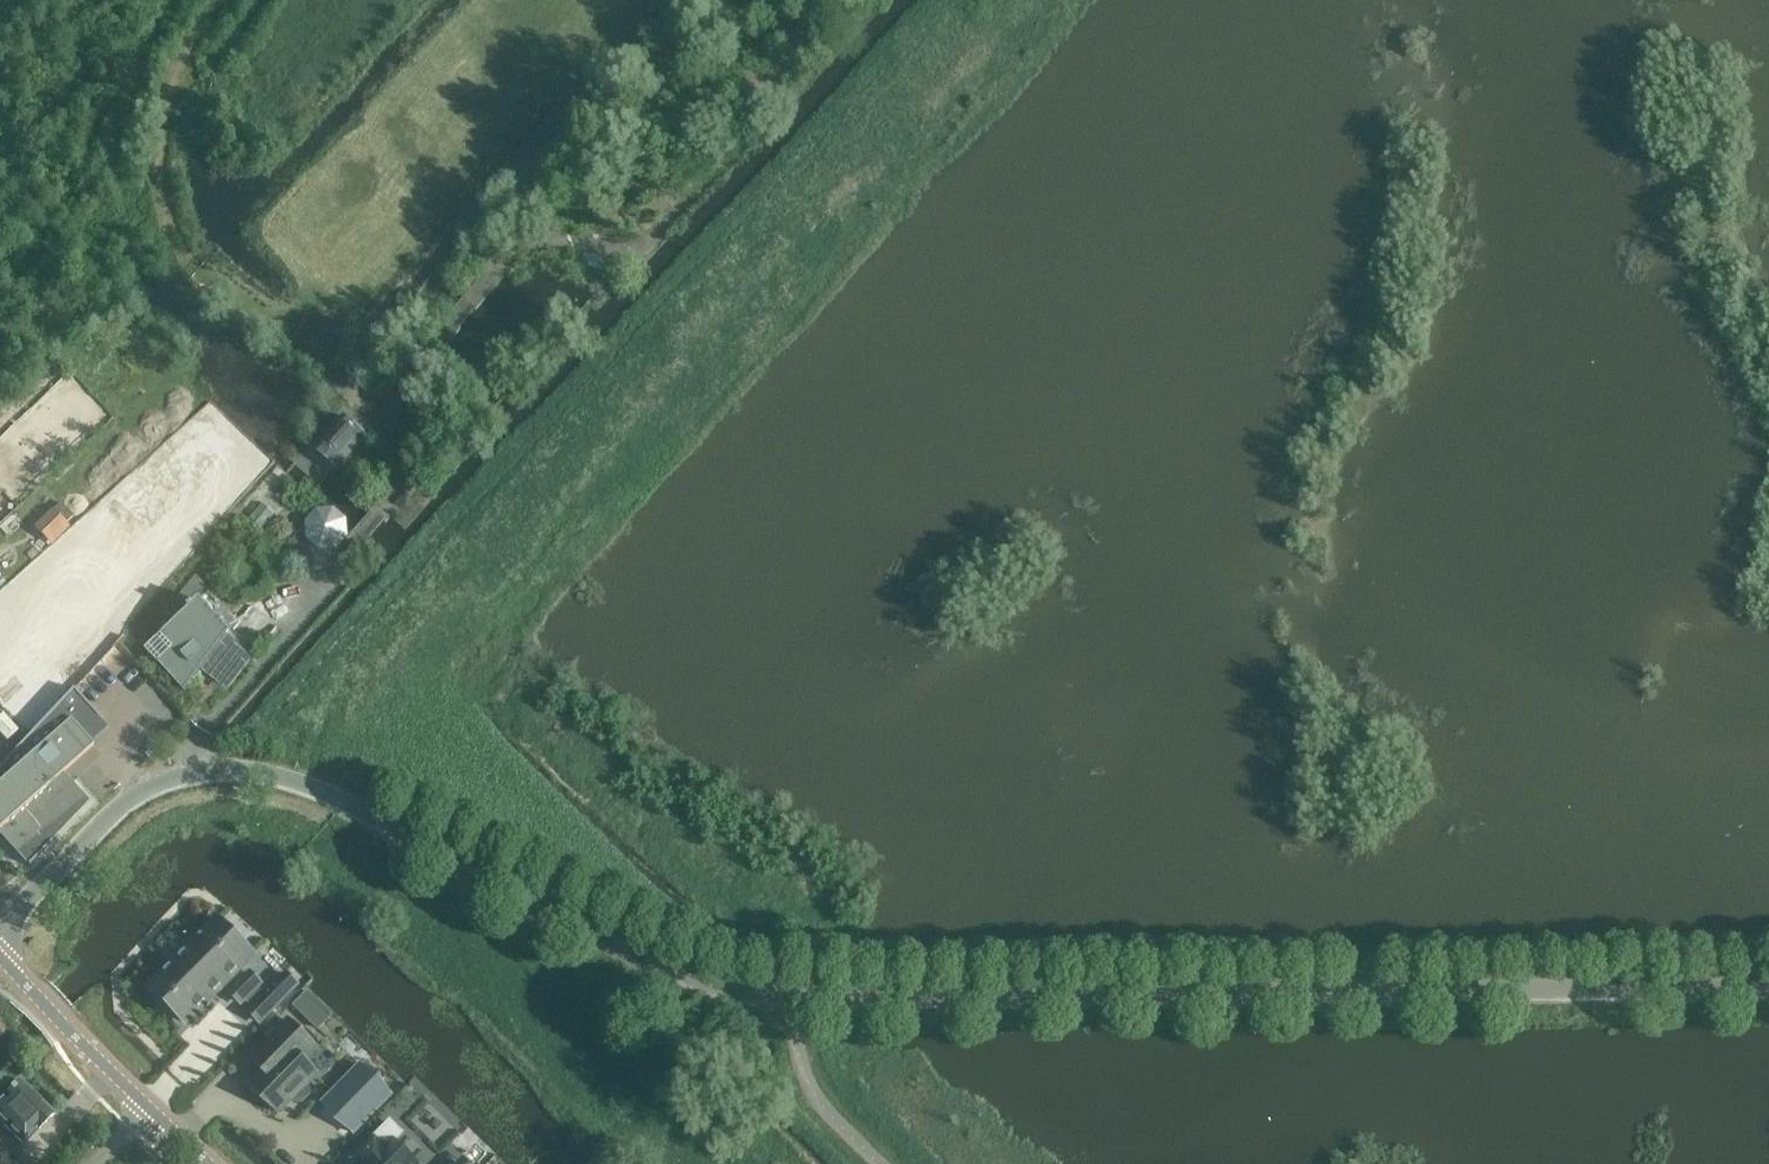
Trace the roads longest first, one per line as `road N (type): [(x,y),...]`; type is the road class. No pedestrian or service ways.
road 1 (unclassified): [(0,928),(138,790),(188,775),(255,773),(297,781),(377,817),(727,994),(798,1001),(1768,989)]
road 2 (track): [(355,540),(391,502),(367,404),(504,263),(565,248),(634,254)]
road 3 (track): [(605,286),(740,137),(812,0)]
road 4 (unclassified): [(210,1163),(0,959)]

